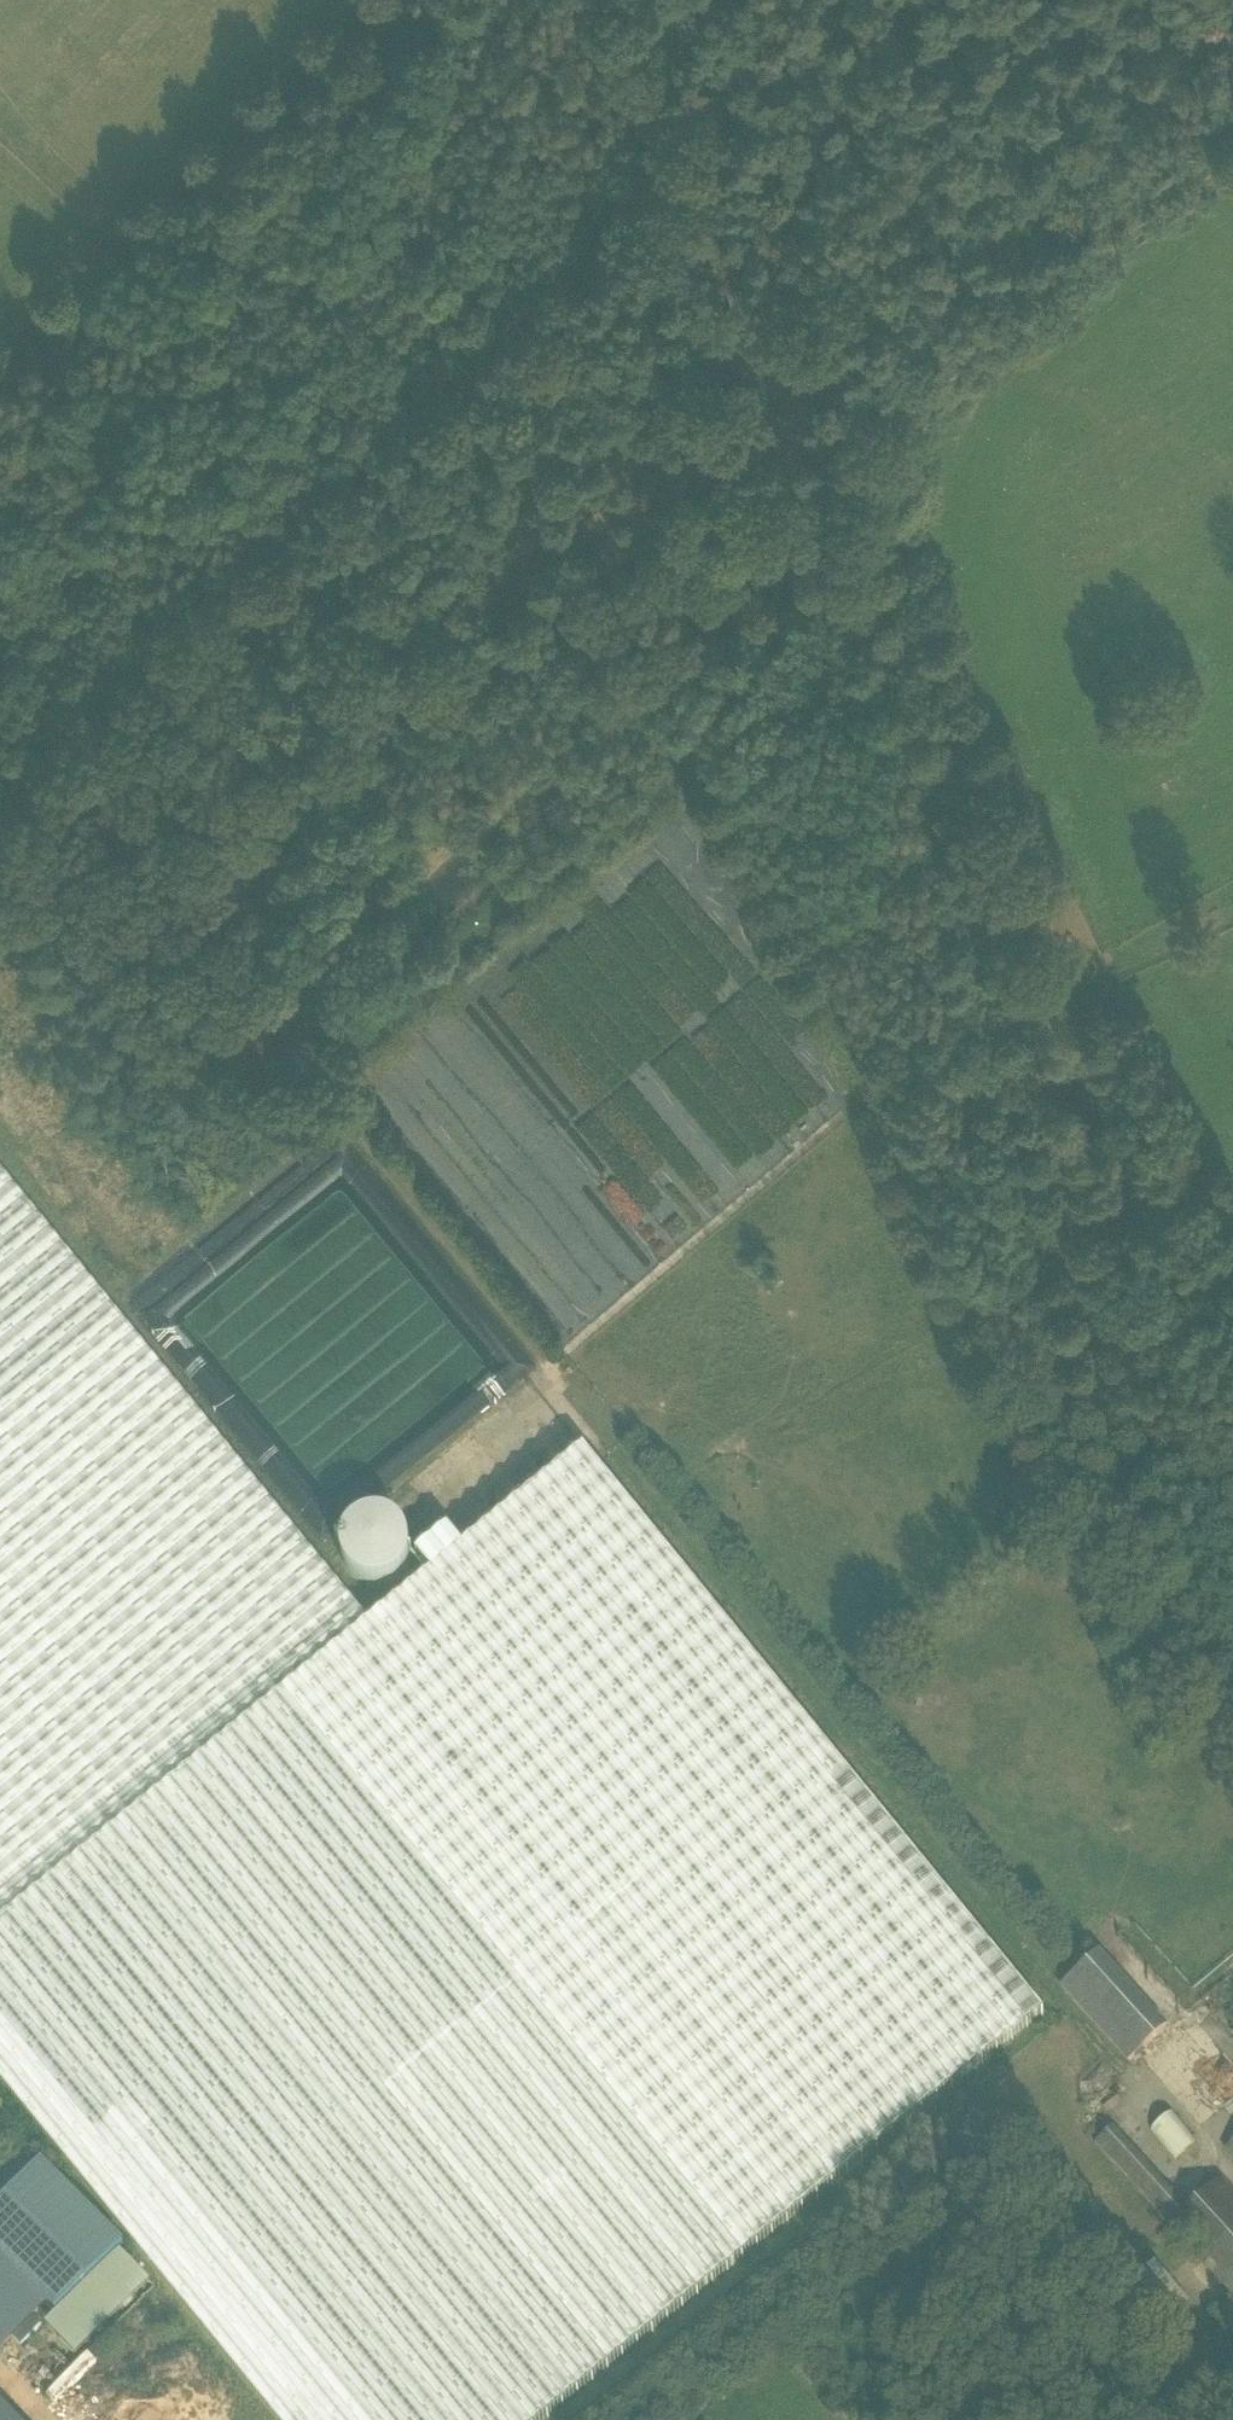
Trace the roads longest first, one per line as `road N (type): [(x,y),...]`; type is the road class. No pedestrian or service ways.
road 1 (track): [(865,454),(942,716),(1005,875),(1137,1565),(1172,1644),(1232,1747)]
road 2 (track): [(361,1139),(1055,1994)]
road 3 (track): [(756,99),(318,495)]
road 4 (track): [(0,390),(428,0)]
road 5 (track): [(0,916),(208,849),(451,671)]
road 6 (track): [(451,671),(595,574),(865,454)]
road 7 (track): [(865,454),(1148,223),(1232,164)]
road 8 (track): [(318,495),(0,824)]
road 9 (track): [(756,99),(865,454)]
road 10 (track): [(334,1053),(208,849)]
road 11 (track): [(123,1300),(0,1146)]
road 12 (track): [(682,171),(623,0)]

